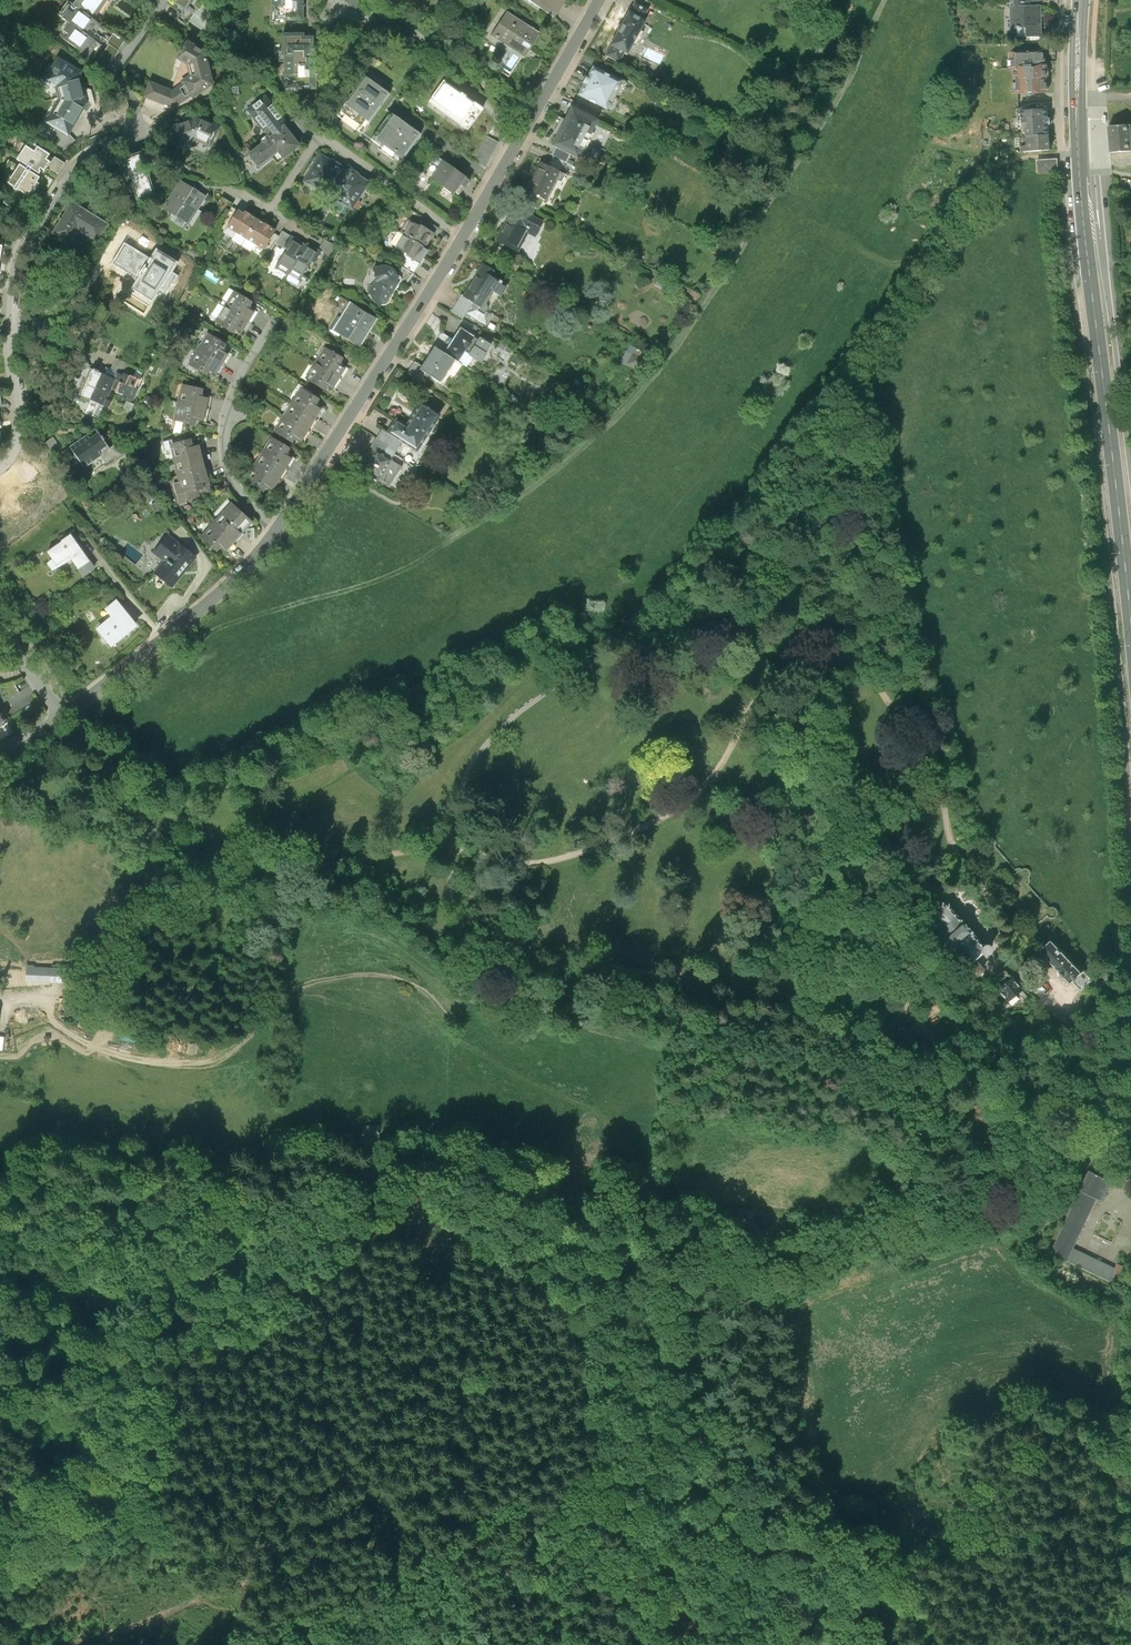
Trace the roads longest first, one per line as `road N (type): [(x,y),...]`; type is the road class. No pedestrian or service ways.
road 1 (residential): [(599,0),(469,233),(279,529),(220,593),(62,718)]
road 2 (track): [(595,1201),(443,1167),(399,1166),(358,1176),(231,1263),(163,1292),(67,1293),(0,1269)]
road 3 (primary): [(1130,630),(1083,213),(1080,0)]
road 4 (track): [(805,1644),(774,1584),(740,1463),(687,1330),(673,1264),(648,1228),(595,1201)]
road 5 (residential): [(149,130),(77,169),(34,230),(16,333),(25,424),(20,446),(0,469)]

